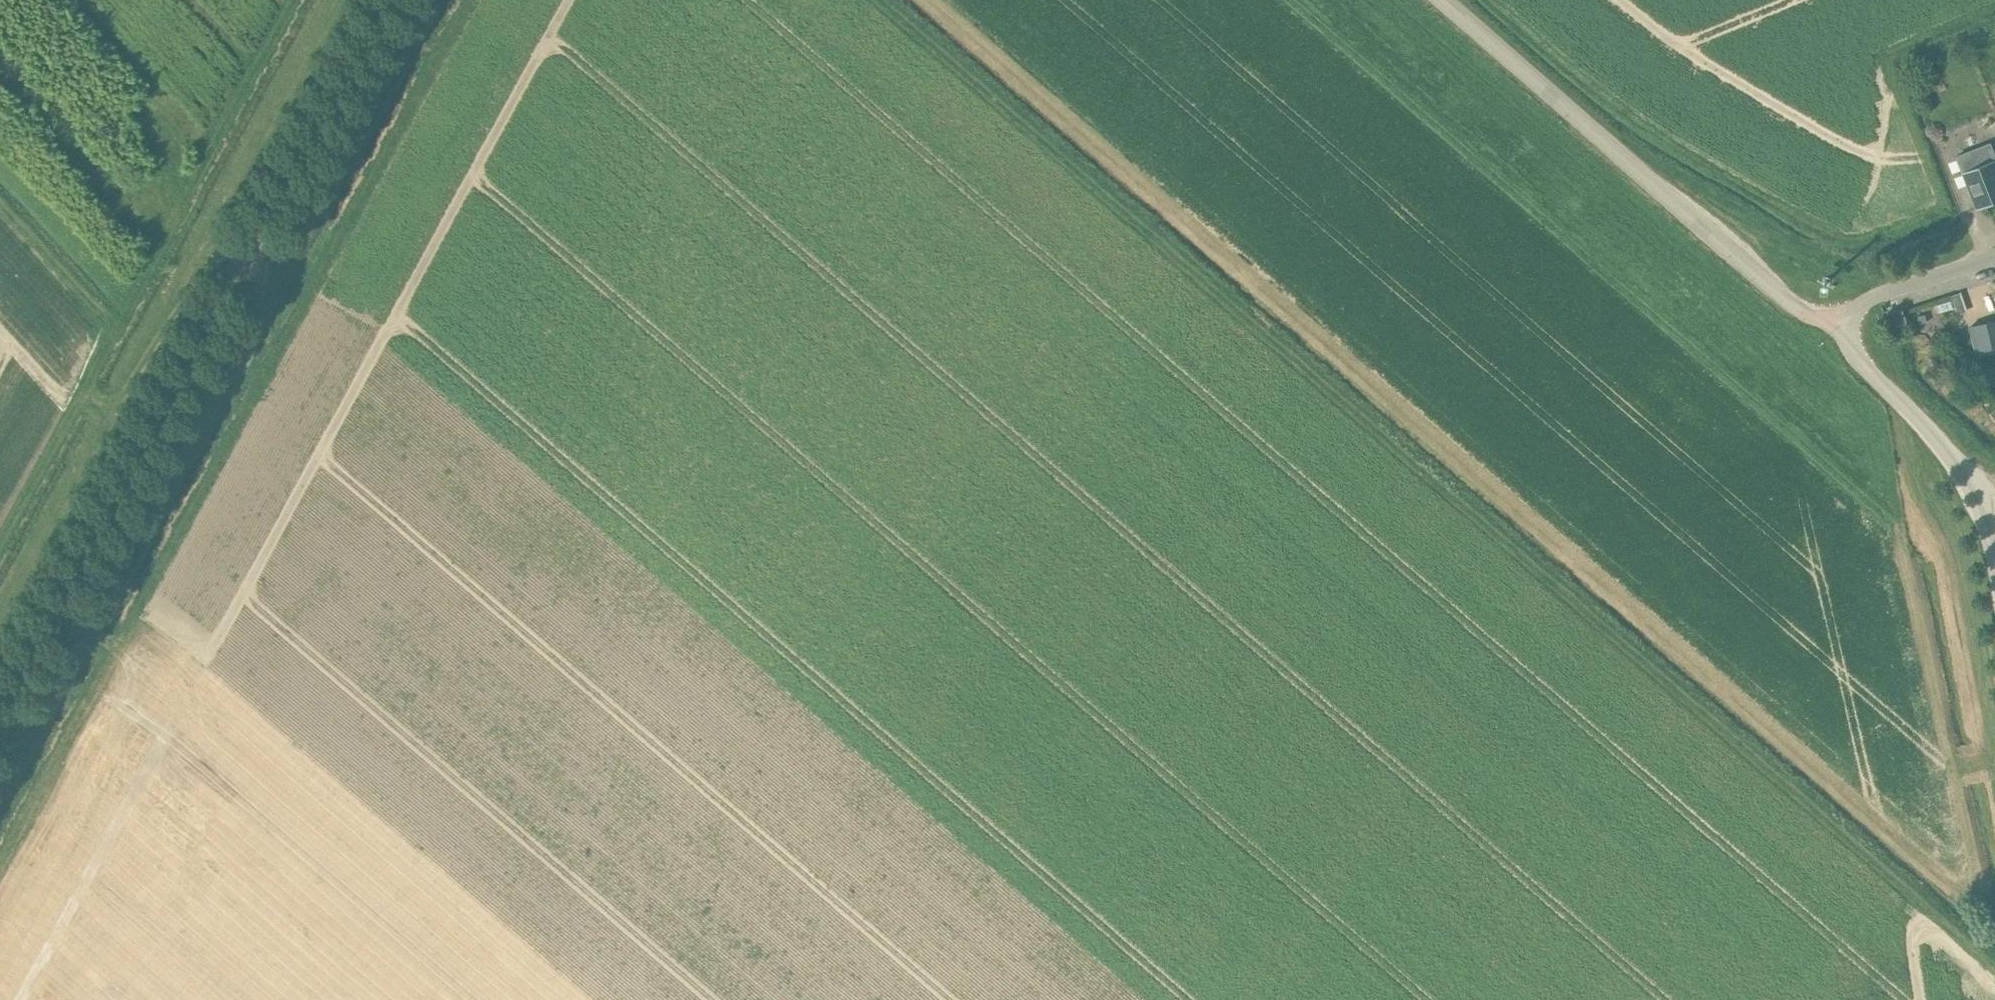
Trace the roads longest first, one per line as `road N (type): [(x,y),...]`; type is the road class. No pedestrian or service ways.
road 1 (residential): [(0,698),(381,0)]
road 2 (unclassified): [(1836,323),(1781,295),(1444,0)]
road 3 (unclassified): [(1994,568),(1962,471),(1863,368),(1836,323)]
road 4 (residential): [(1836,323),(1880,296),(1994,258)]

